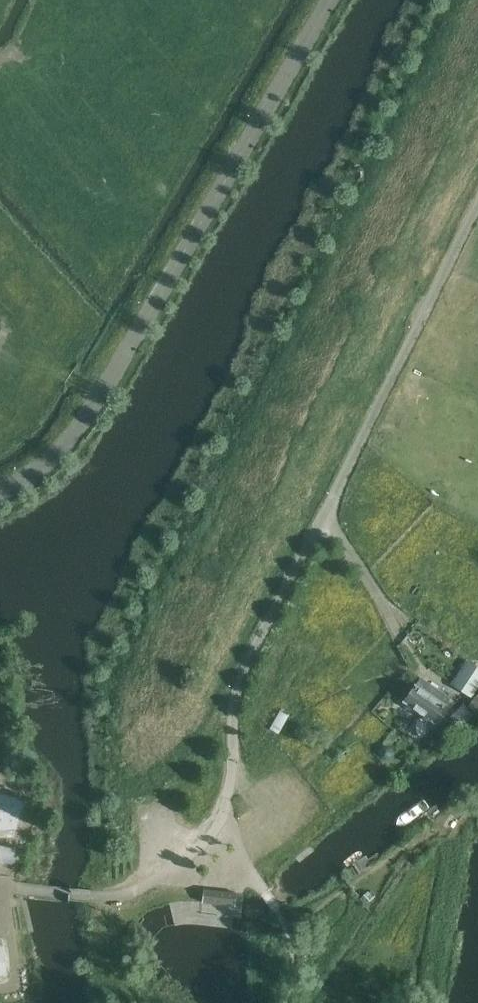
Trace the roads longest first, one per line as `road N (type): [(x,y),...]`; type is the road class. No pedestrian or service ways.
road 1 (residential): [(225,811),(237,683),(477,208)]
road 2 (tertiary): [(0,494),(30,480),(88,418),(330,0)]
road 3 (unclassified): [(91,896),(143,887),(194,855),(225,811)]

